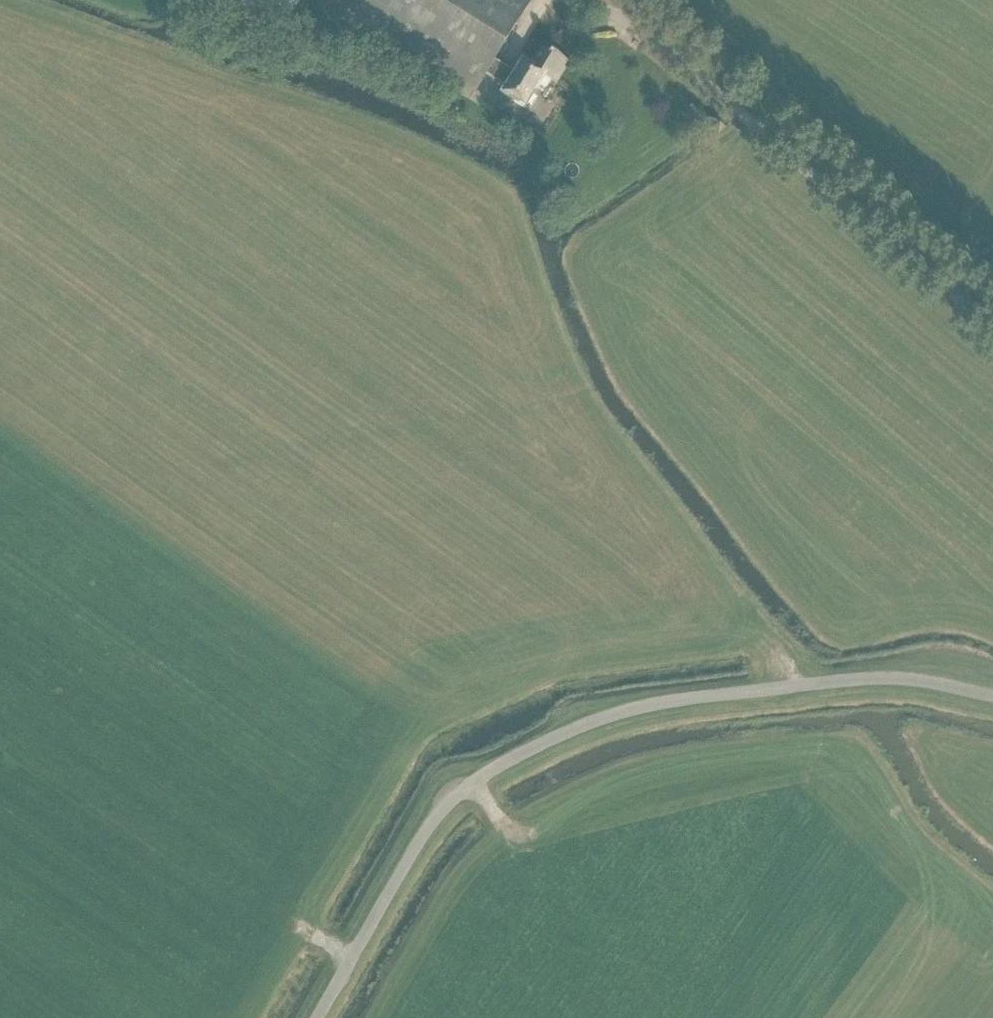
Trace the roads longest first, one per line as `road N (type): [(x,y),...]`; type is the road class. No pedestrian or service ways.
road 1 (unclassified): [(318,1017),(431,826),(469,786),(553,740),(664,703),(810,684),(904,679),(992,697)]
road 2 (unclassified): [(992,330),(636,25),(574,0)]

